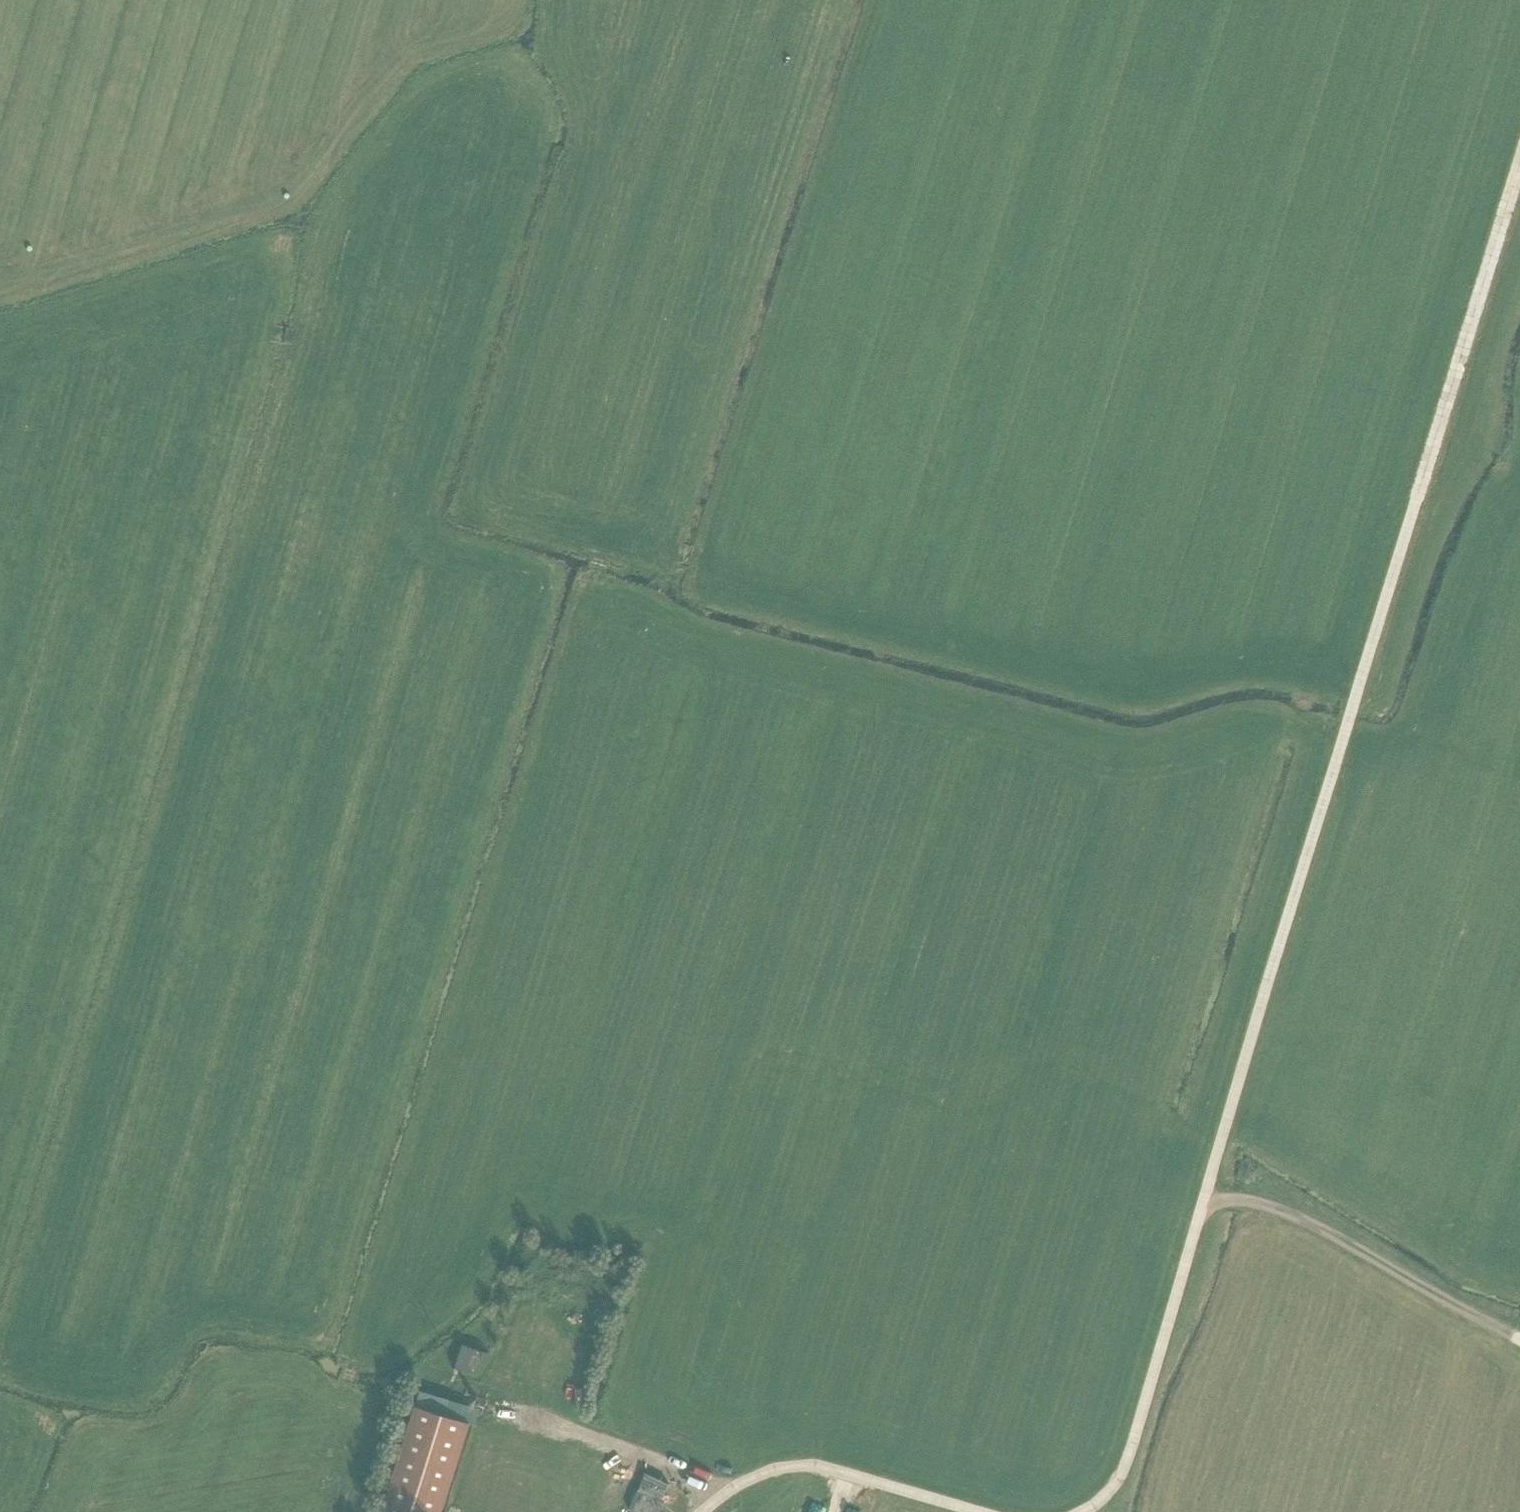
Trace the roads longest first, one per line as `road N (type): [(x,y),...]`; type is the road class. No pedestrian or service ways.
road 1 (track): [(1203,1204),(1519,160)]
road 2 (track): [(1081,1511),(1116,1485),(1132,1454),(1203,1204),(1259,1203),(1327,1231),(1519,1339)]
road 3 (track): [(704,1511),(772,1469),(808,1466),(982,1511)]

